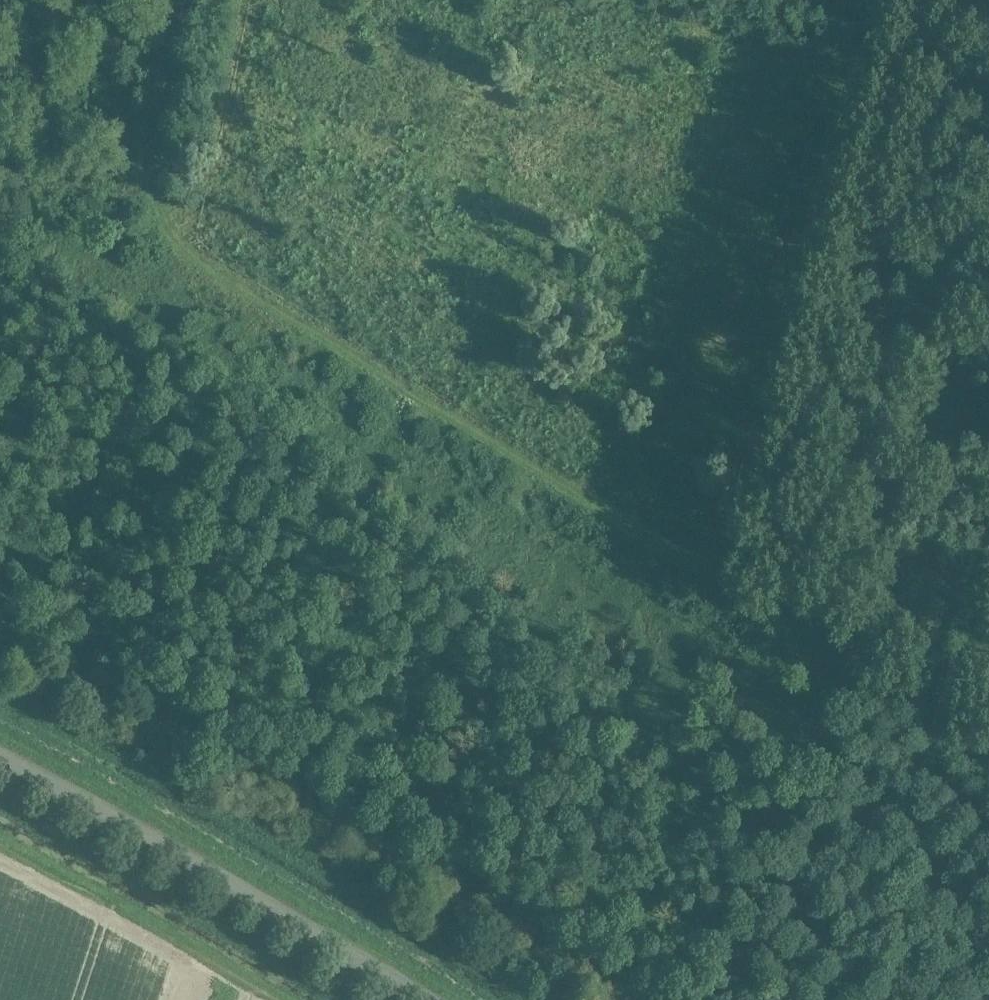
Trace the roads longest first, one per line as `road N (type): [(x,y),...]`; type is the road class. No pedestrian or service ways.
road 1 (track): [(988,767),(888,714),(691,555),(289,309),(176,230),(165,199),(187,0)]
road 2 (unclassified): [(422,999),(0,760)]

